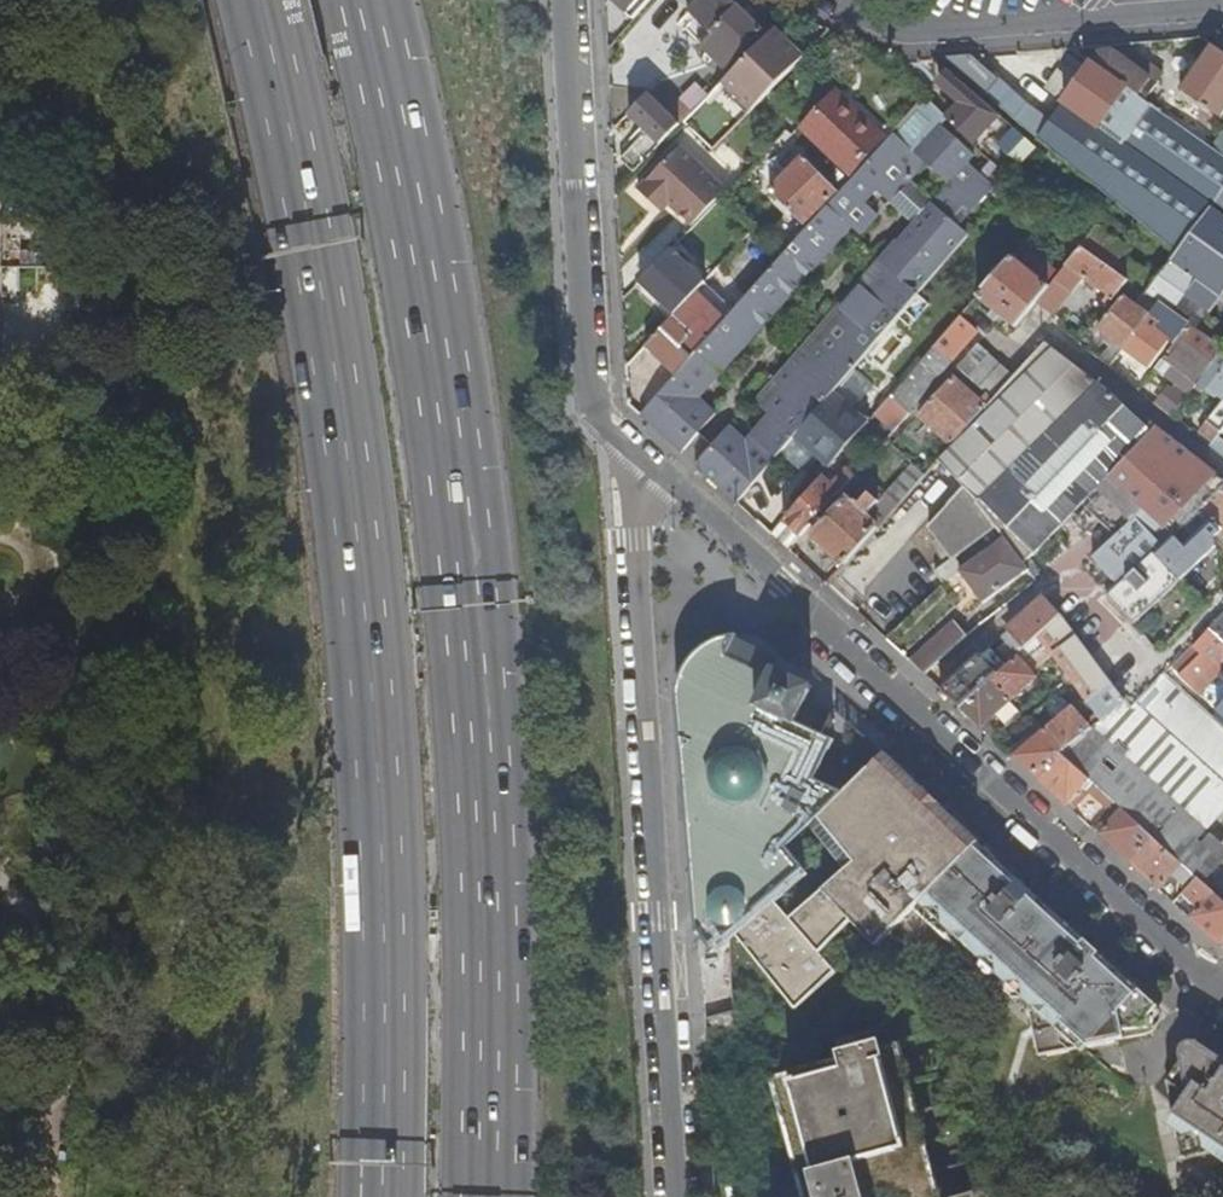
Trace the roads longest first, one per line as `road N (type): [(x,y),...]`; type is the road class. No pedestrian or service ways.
road 1 (trunk): [(241,0),(272,107),(364,635),(387,1071),(384,1196)]
road 2 (trunk): [(482,1196),(466,621),(444,360),(360,0)]
road 3 (residential): [(1222,985),(654,471)]
road 4 (tertiary): [(654,471),(635,537),(675,1196)]
road 5 (tertiary): [(565,0),(593,407),(654,471)]
road 6 (residential): [(1222,17),(902,45),(798,3)]

